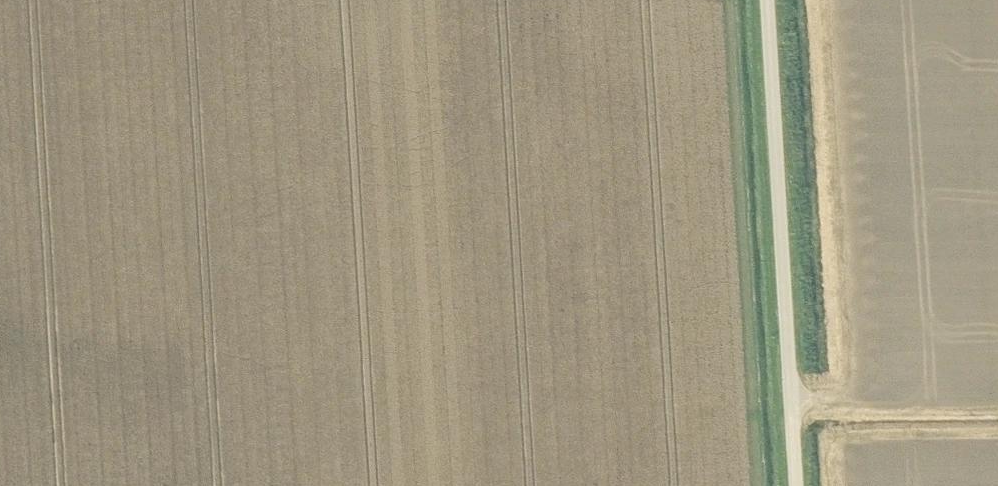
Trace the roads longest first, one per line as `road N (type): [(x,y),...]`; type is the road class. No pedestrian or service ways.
road 1 (unclassified): [(765,0),(795,485)]

